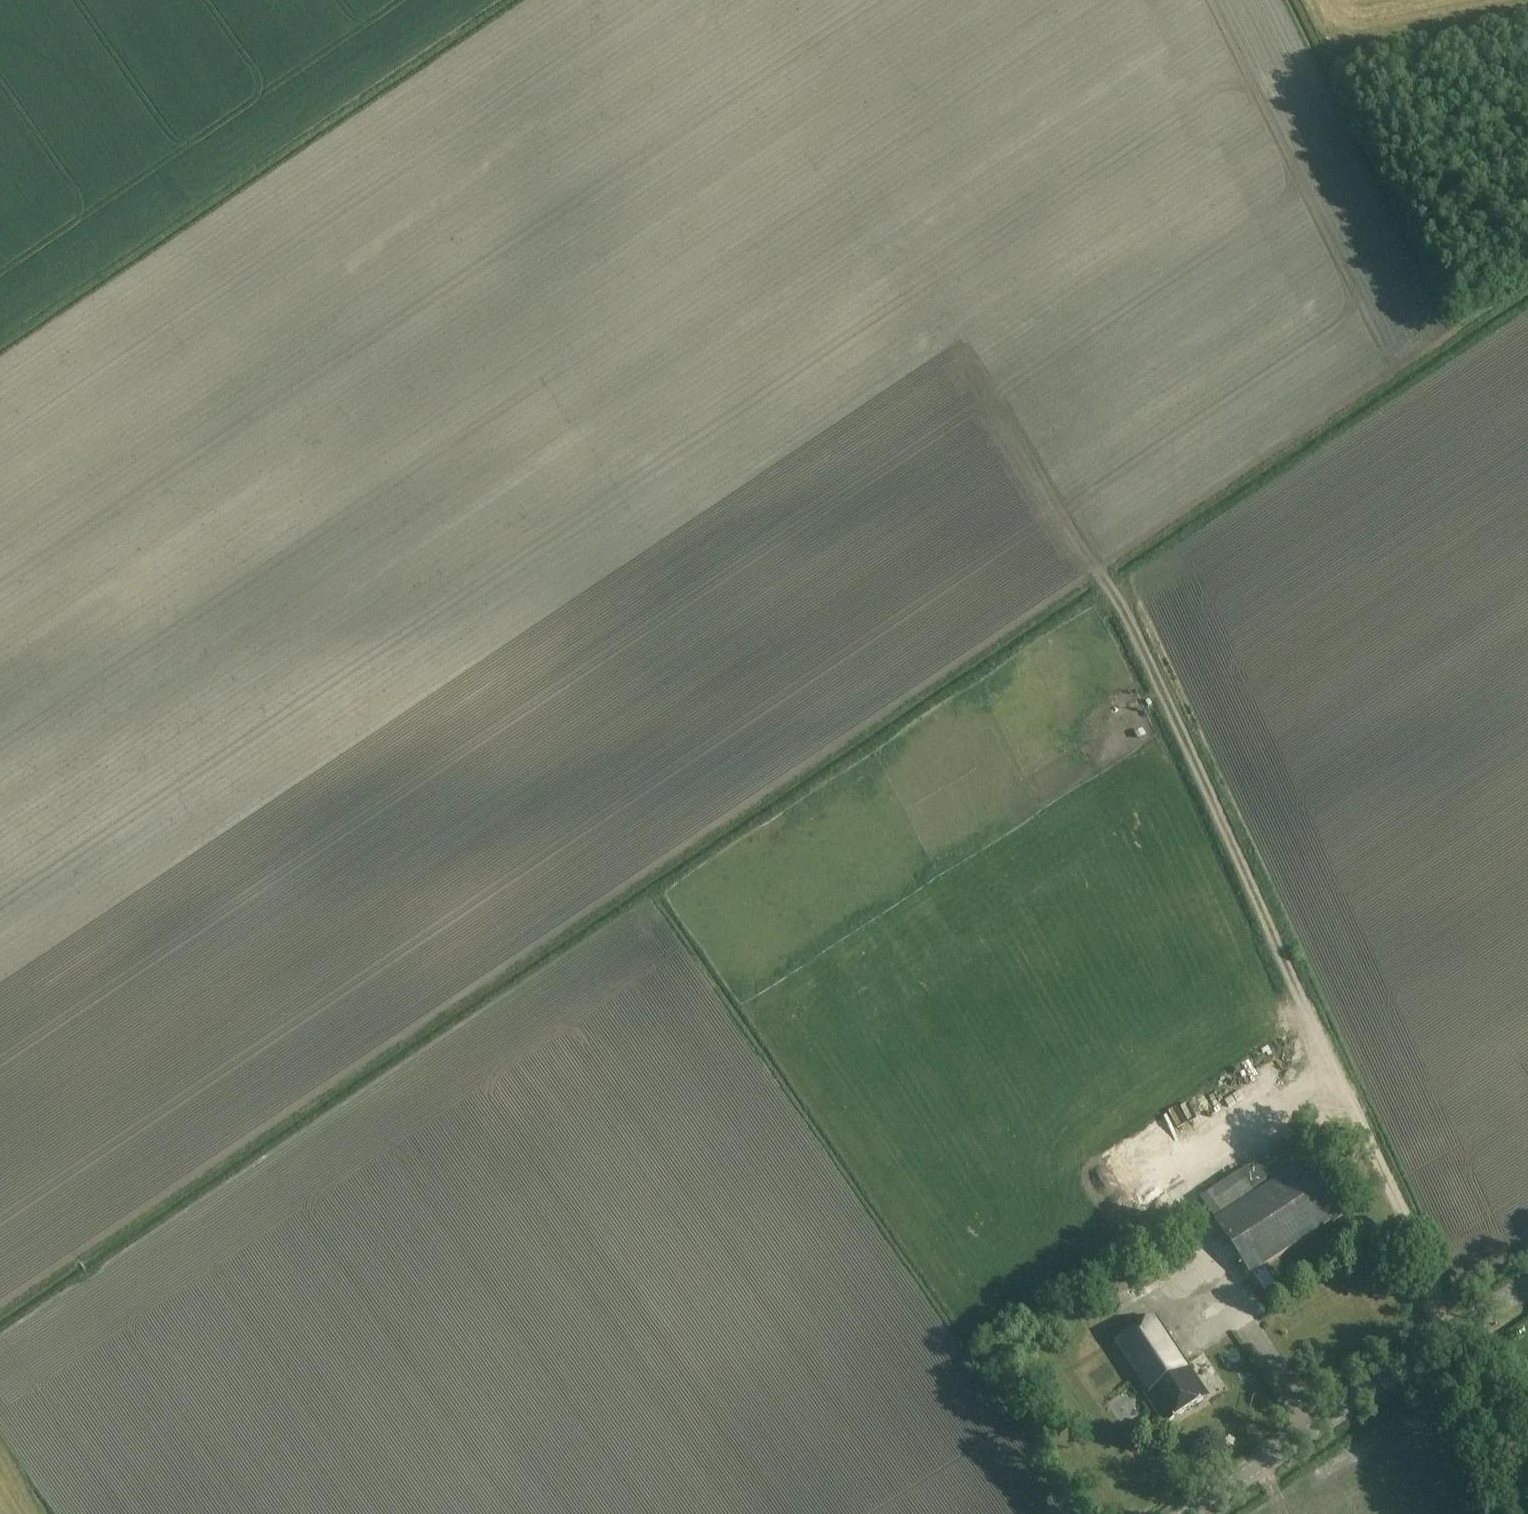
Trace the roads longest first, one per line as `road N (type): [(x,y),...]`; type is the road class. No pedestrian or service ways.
road 1 (tertiary): [(1190,1513),(1527,1284)]

